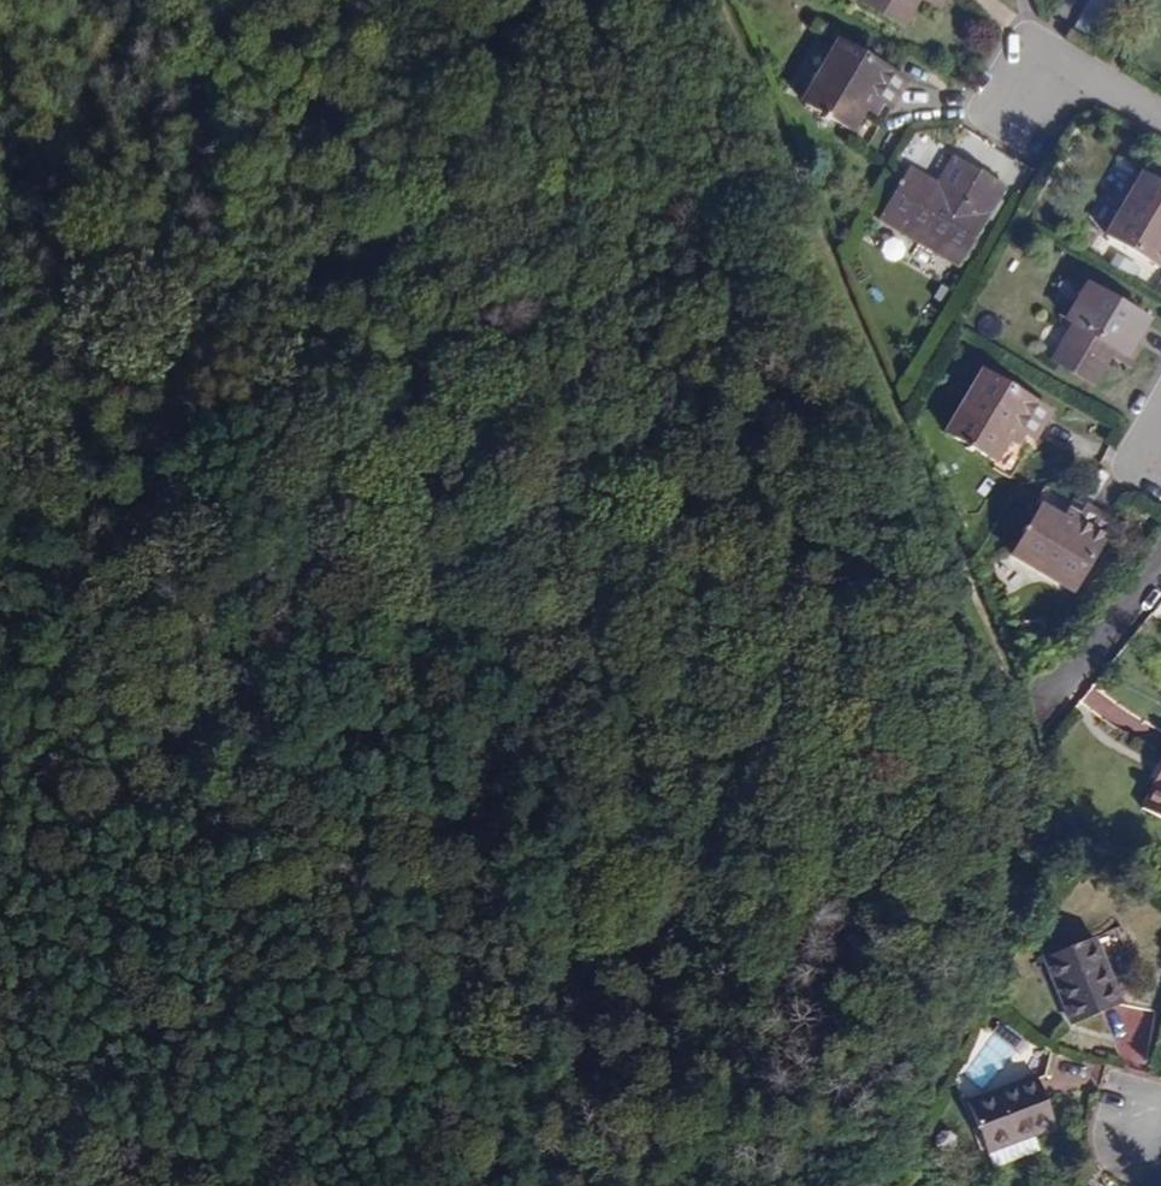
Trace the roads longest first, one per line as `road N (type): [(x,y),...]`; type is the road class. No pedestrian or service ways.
road 1 (residential): [(1160,549),(1026,725)]
road 2 (residential): [(1160,118),(1055,58)]

